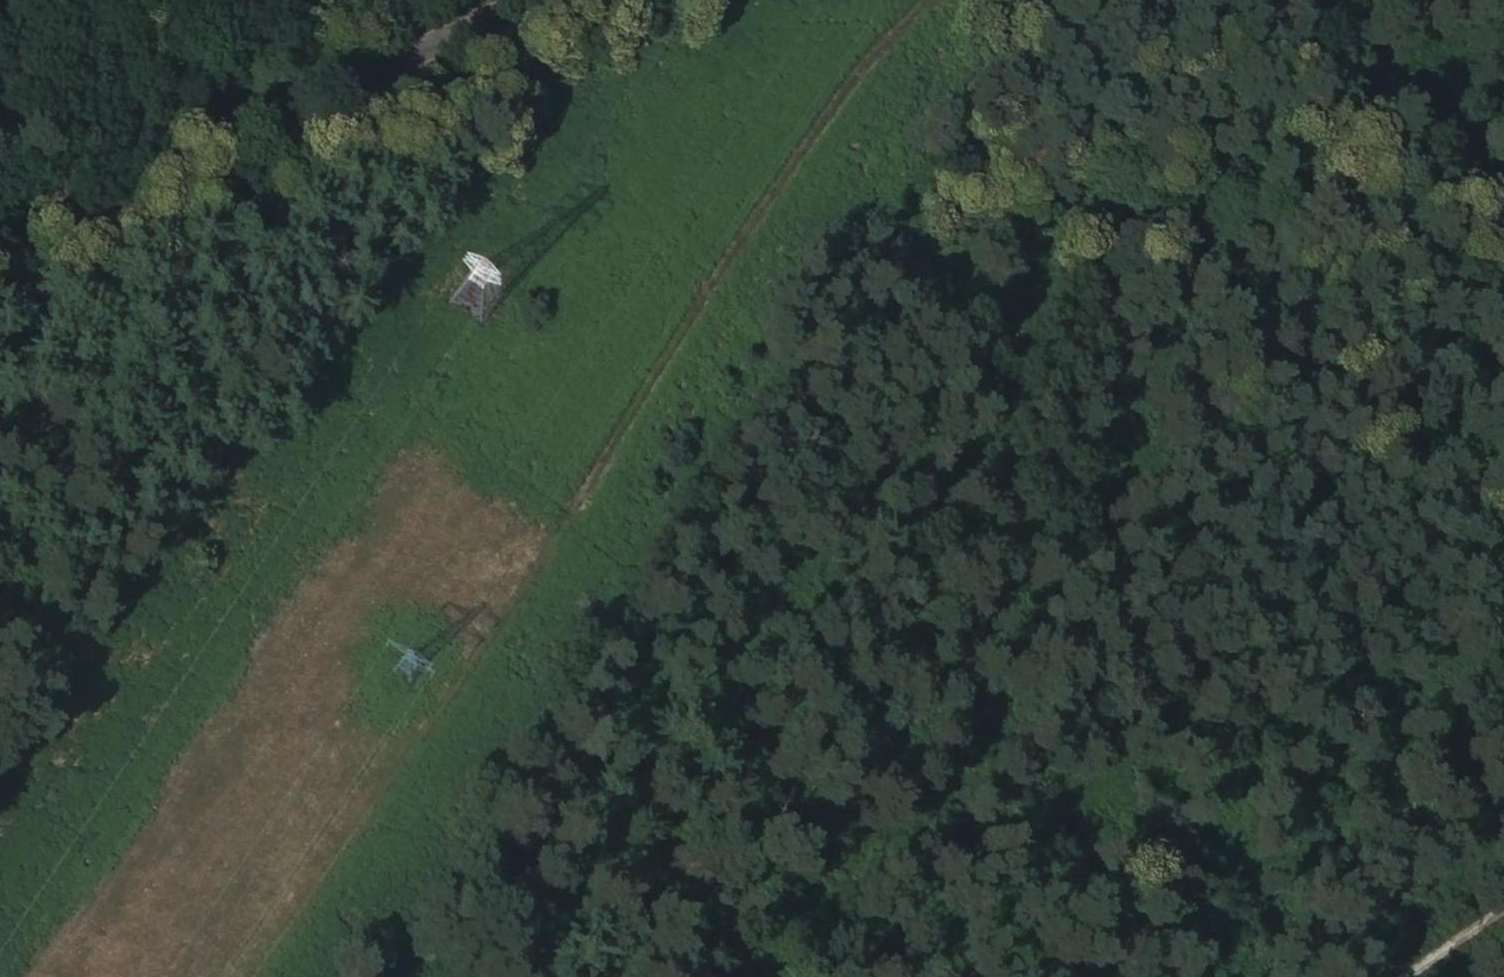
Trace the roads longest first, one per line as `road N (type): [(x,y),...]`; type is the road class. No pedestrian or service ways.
road 1 (residential): [(0,208),(529,0)]
road 2 (track): [(1319,0),(1503,180)]

